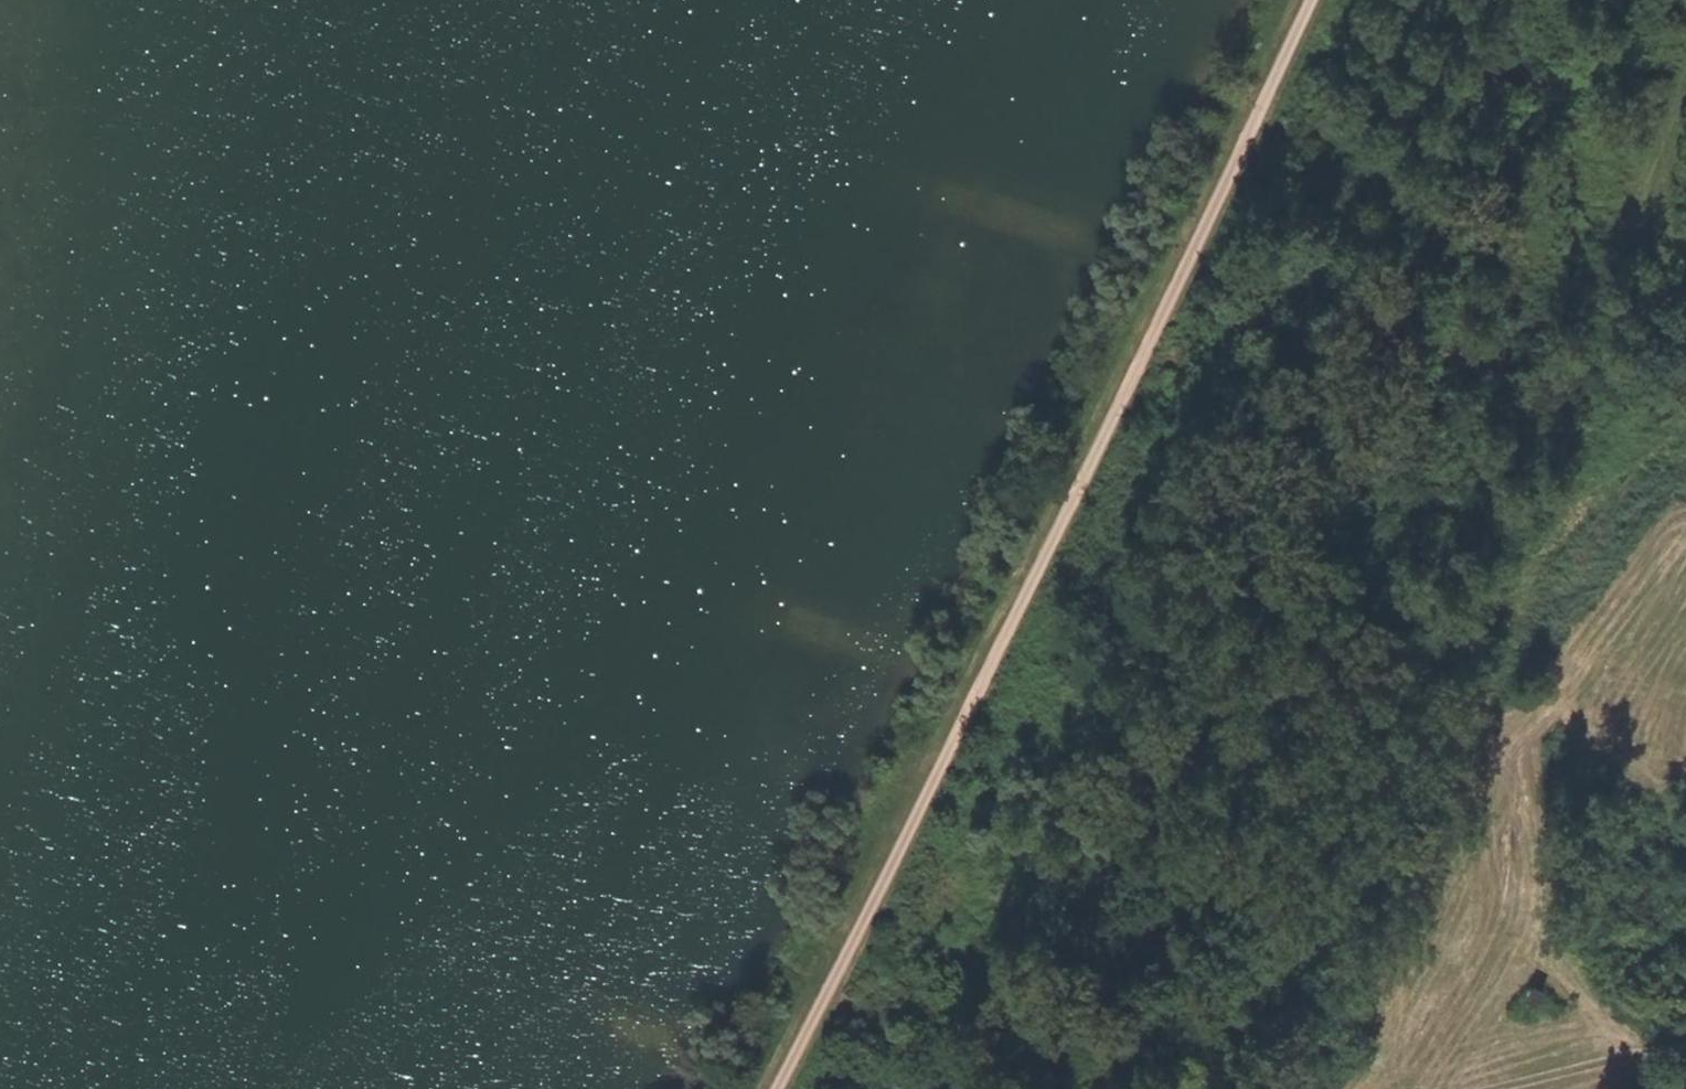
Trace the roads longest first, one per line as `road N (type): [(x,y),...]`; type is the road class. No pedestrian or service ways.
road 1 (track): [(1313,0),(1021,621),(779,1088)]
road 2 (track): [(1685,1042),(1484,1088)]

